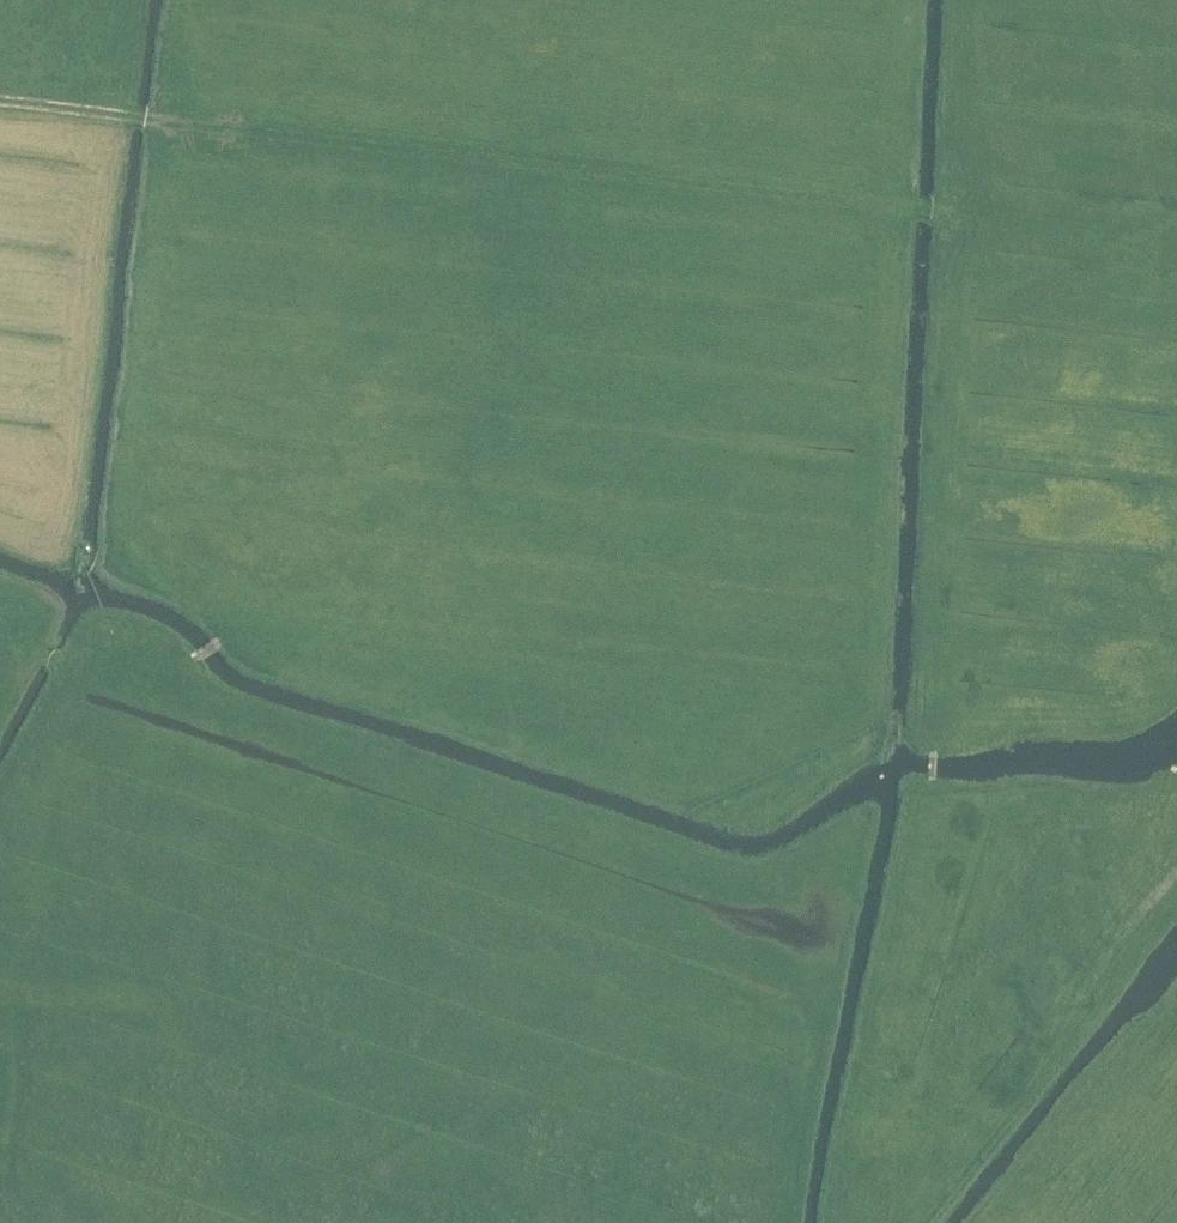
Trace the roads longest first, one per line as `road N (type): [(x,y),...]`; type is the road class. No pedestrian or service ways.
road 1 (track): [(931,748),(966,215),(0,100)]
road 2 (track): [(930,783),(857,1222)]

